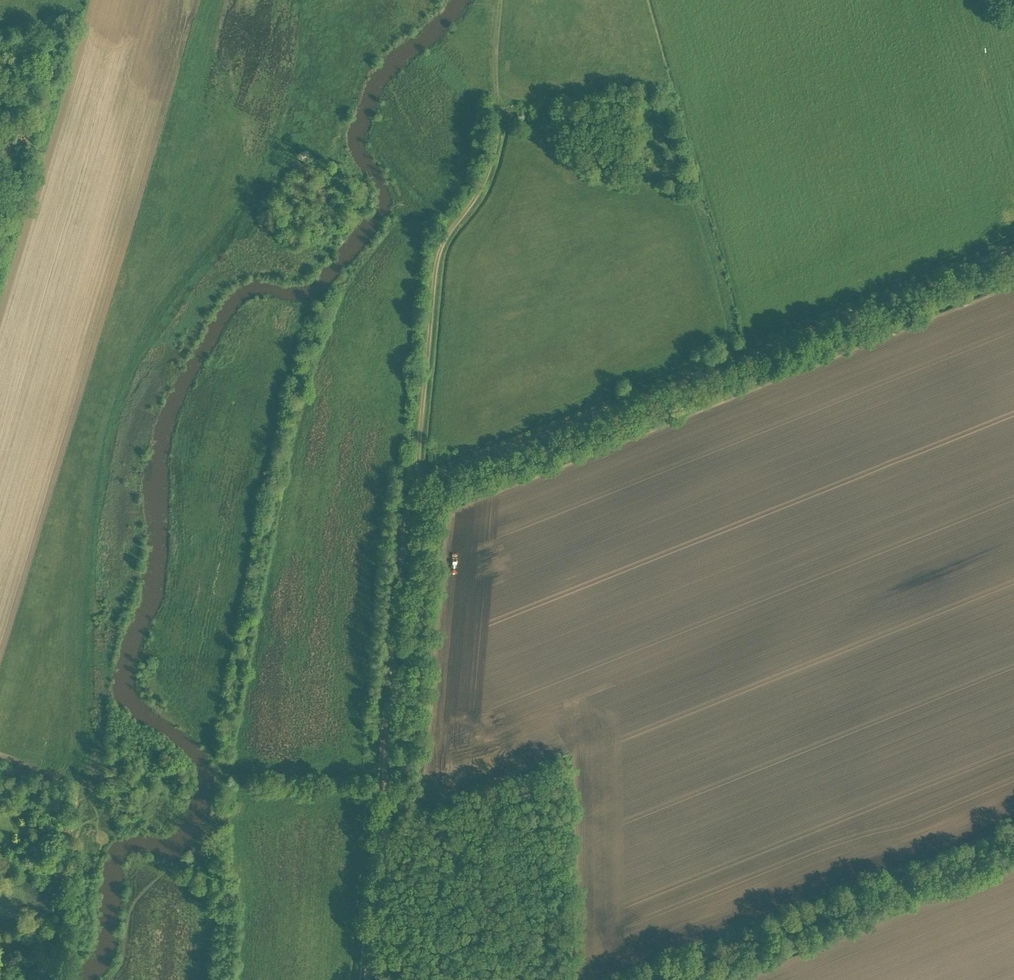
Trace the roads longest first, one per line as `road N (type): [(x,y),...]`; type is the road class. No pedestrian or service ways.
road 1 (track): [(497,101),(486,178),(444,241),(435,276),(386,779)]
road 2 (track): [(741,356),(417,482)]
road 3 (track): [(1013,247),(741,356)]
road 4 (track): [(368,979),(386,779)]

